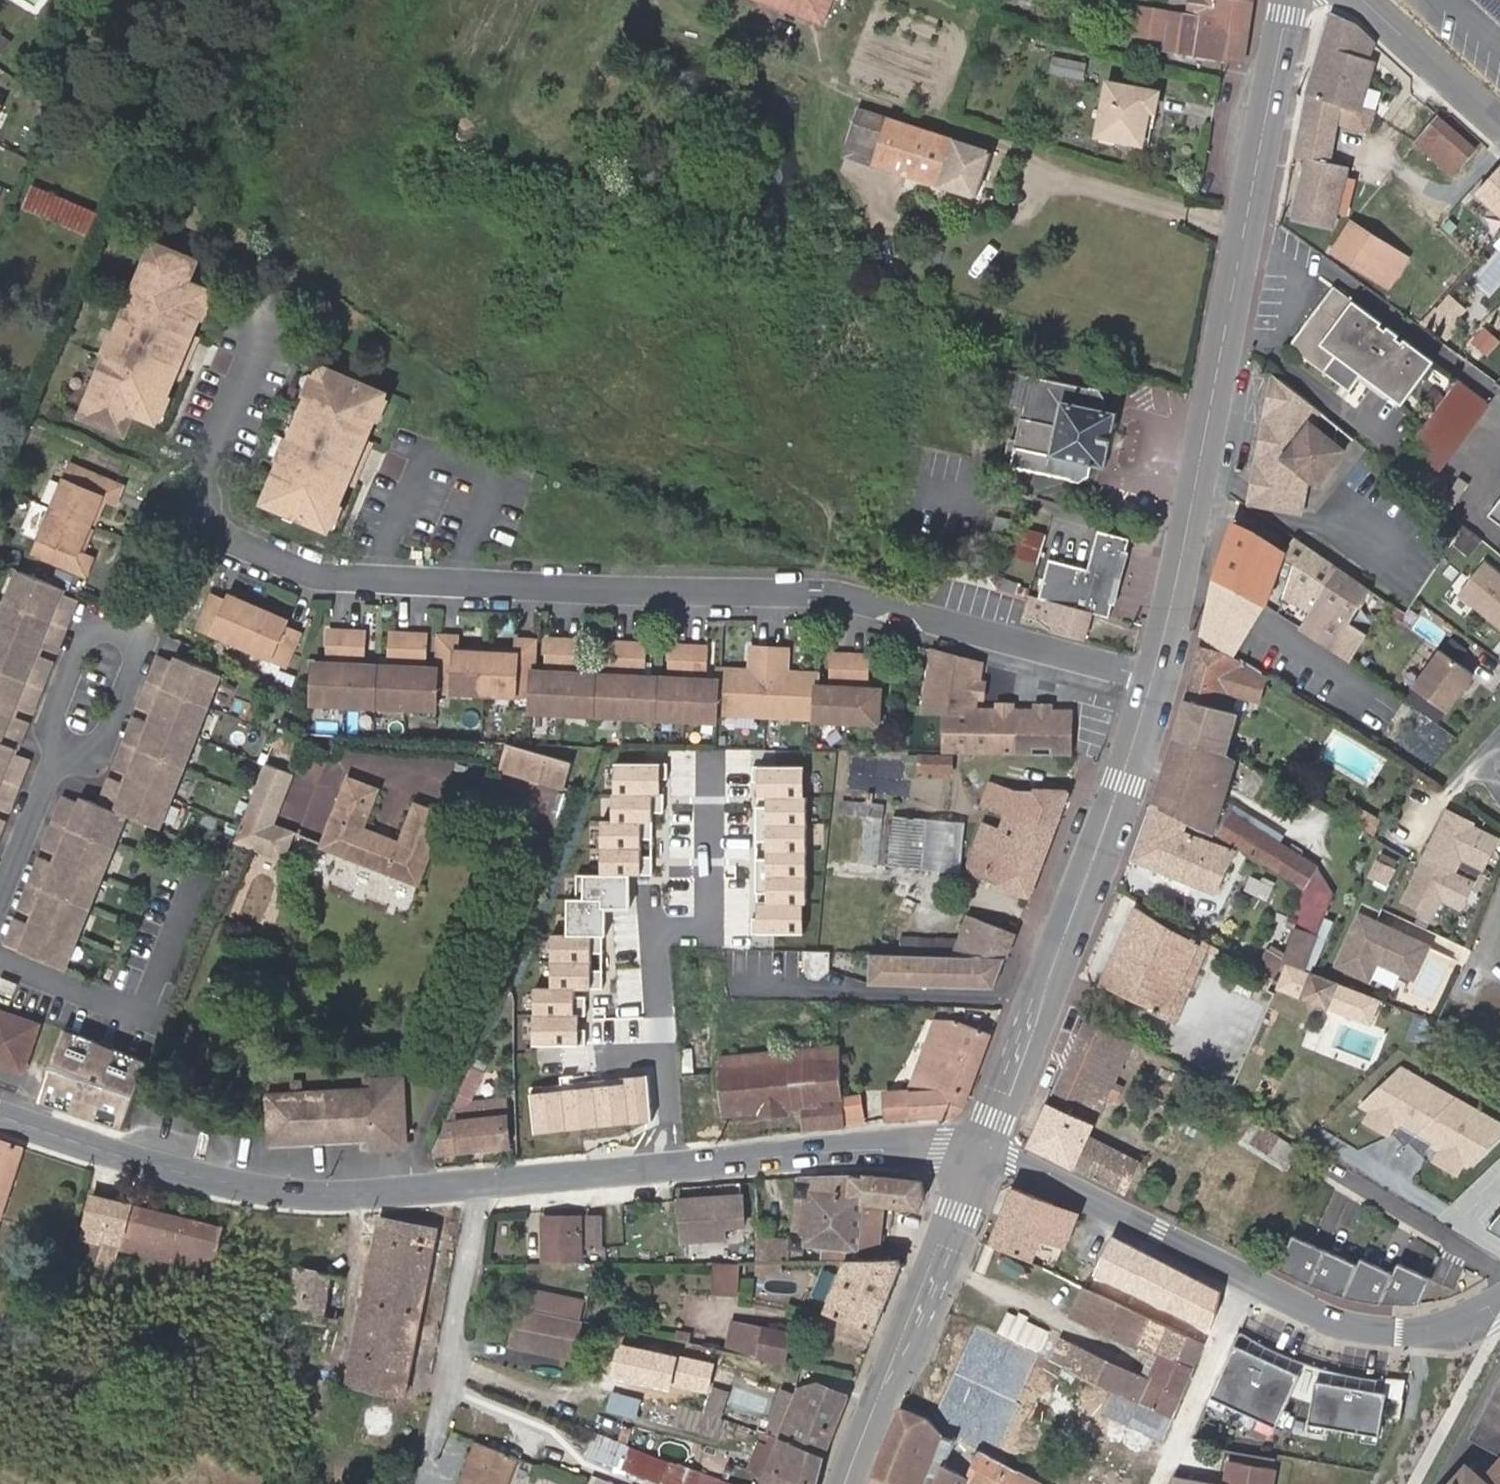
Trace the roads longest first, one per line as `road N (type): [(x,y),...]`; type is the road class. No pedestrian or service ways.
road 1 (residential): [(1155,680),(829,593),(316,575),(183,515),(266,324)]
road 2 (secondary): [(1291,0),(1155,680)]
road 3 (tertiary): [(0,1115),(270,1193),(423,1191),(677,1166)]
road 4 (tertiary): [(982,1156),(1357,1322),(1407,1329),(1445,1324),(1499,1299)]
road 5 (secondary): [(1155,680),(982,1156)]
road 6 (residential): [(677,1166),(665,929),(708,931),(708,762)]
road 7 (secondary): [(982,1156),(845,1483)]
road 8 (tertiary): [(677,1166),(884,1147),(982,1156)]
road 9 (track): [(1245,1276),(1158,1483)]
road 10 (tertiary): [(1371,0),(1499,117)]

